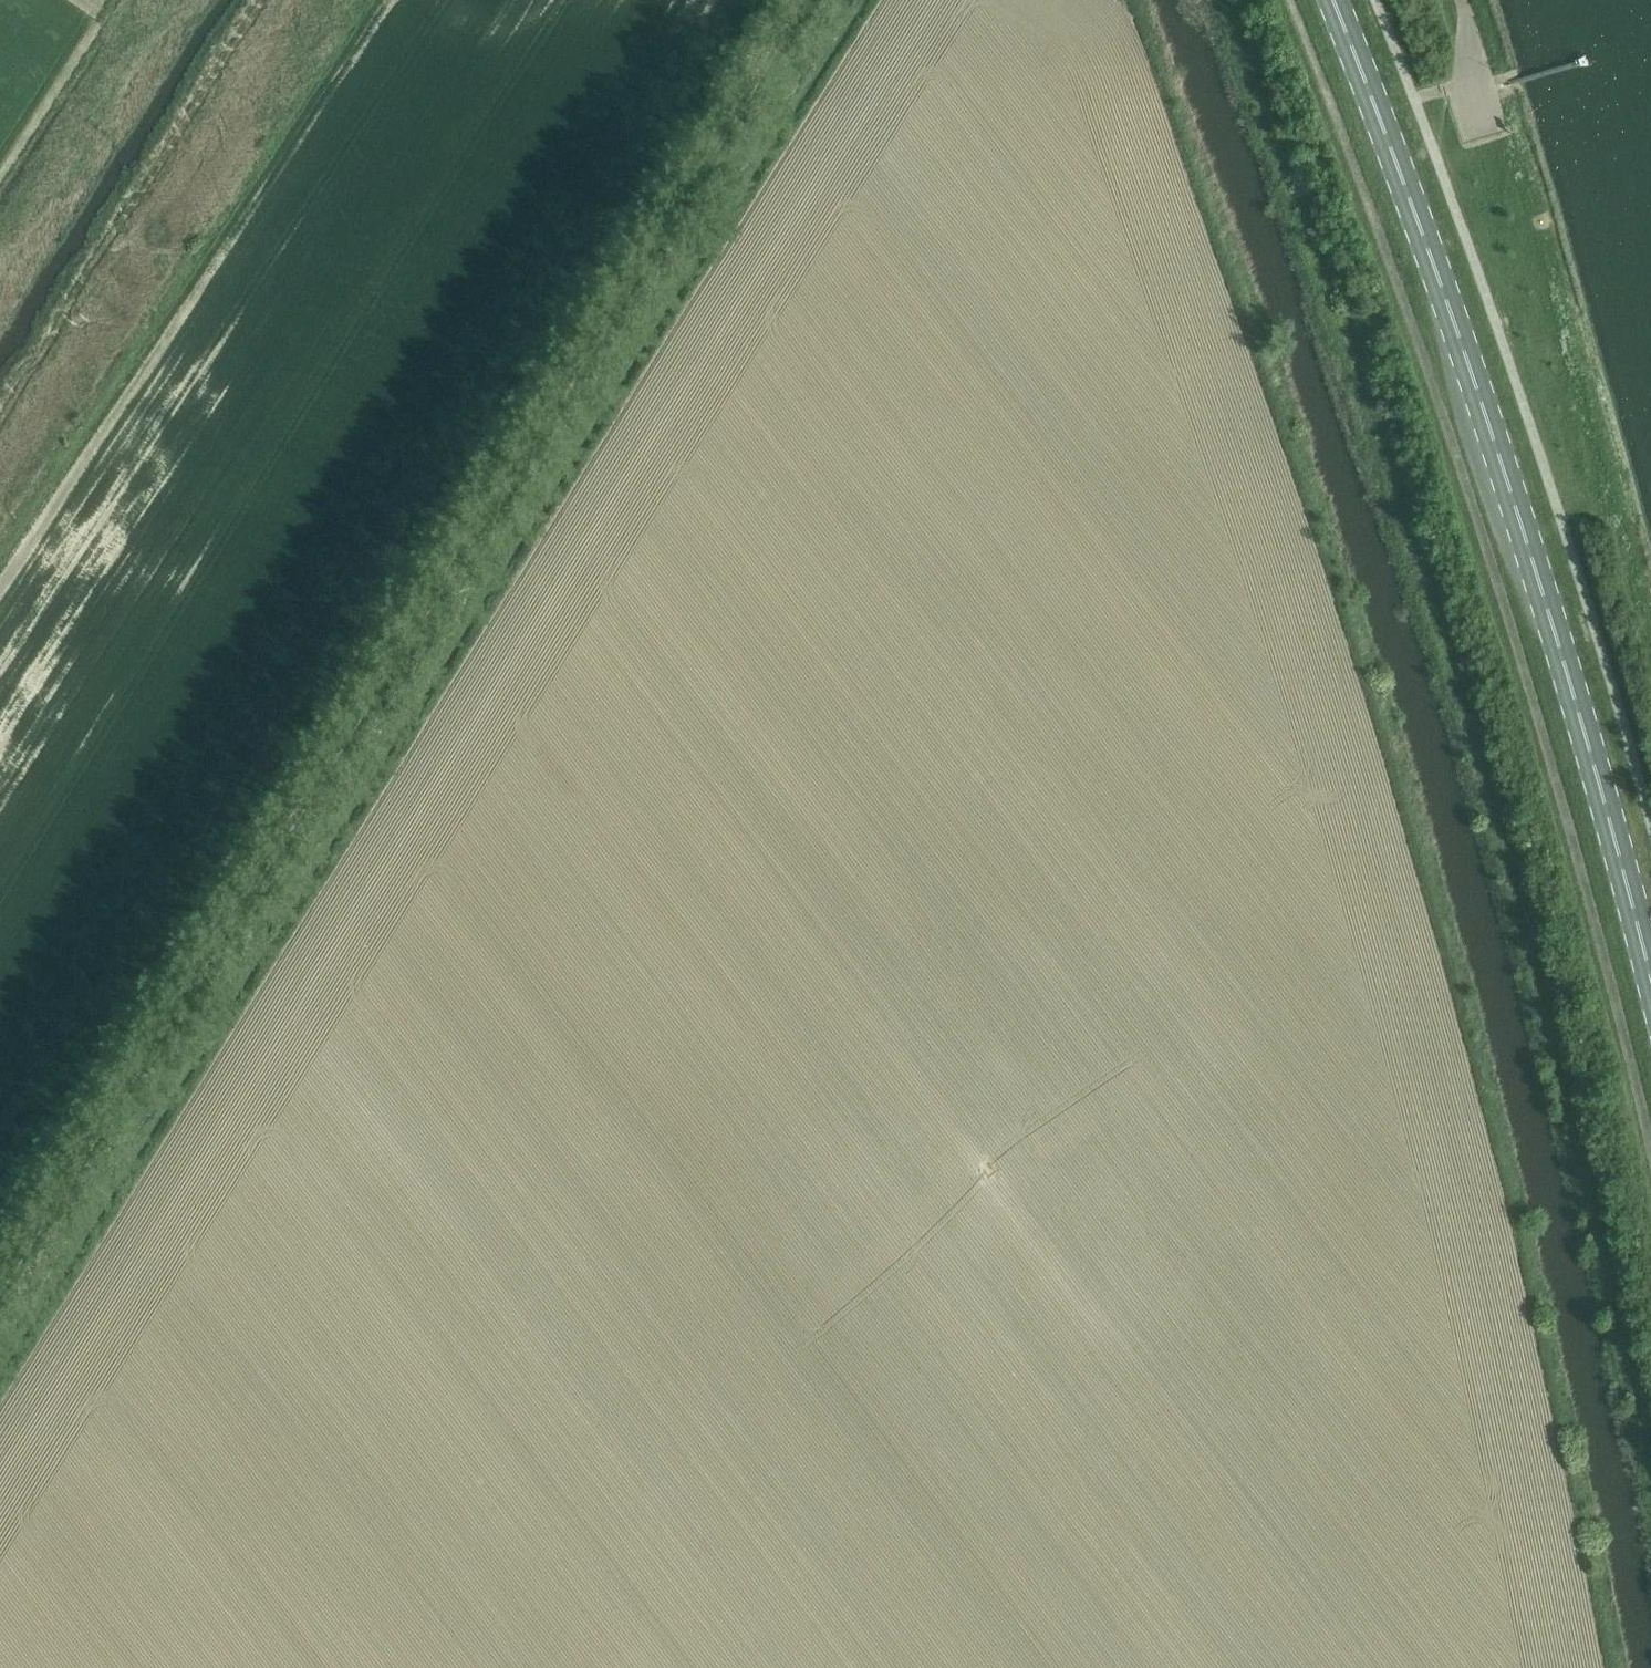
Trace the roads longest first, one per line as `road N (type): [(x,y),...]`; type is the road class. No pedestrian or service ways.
road 1 (track): [(0,1290),(799,0)]
road 2 (primary): [(1650,947),(1514,465),(1334,0)]

